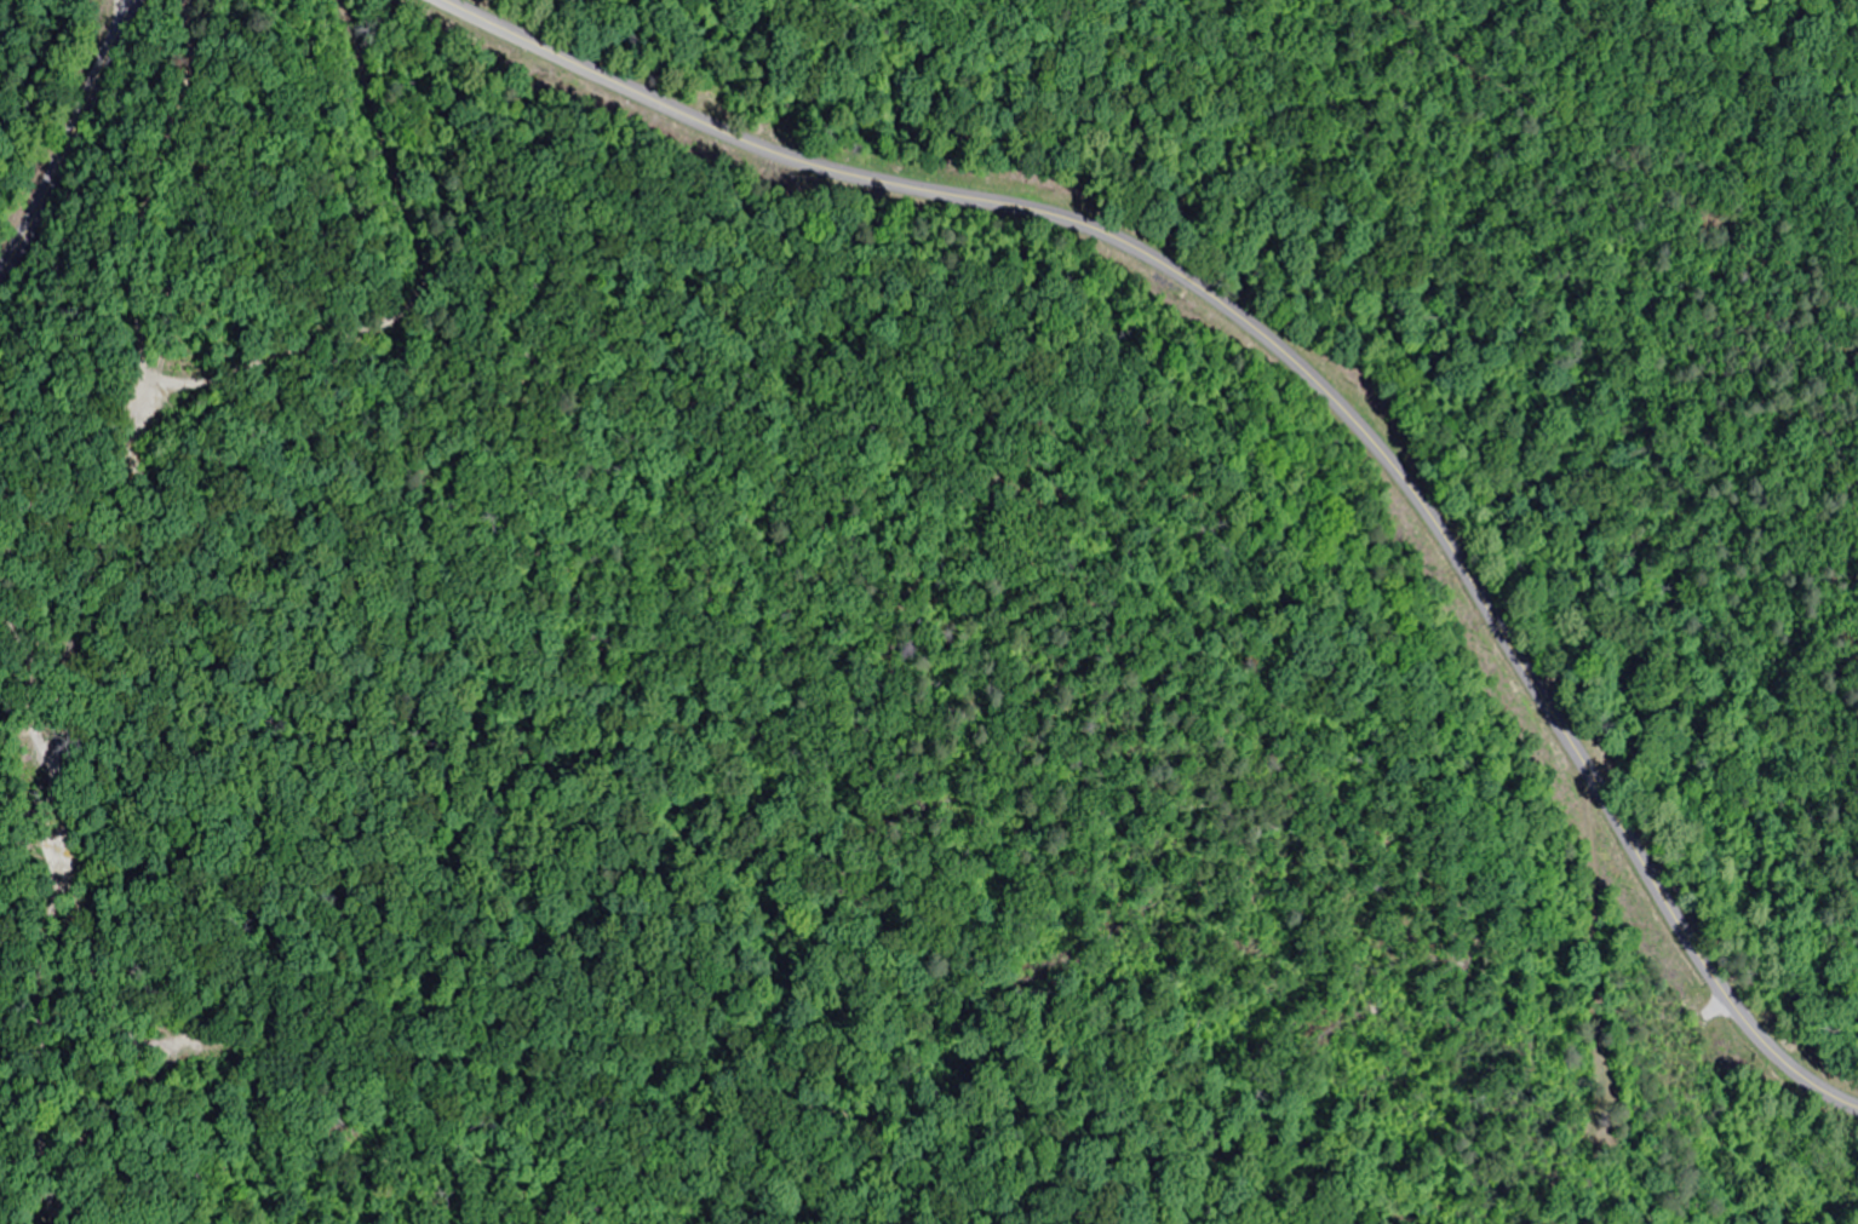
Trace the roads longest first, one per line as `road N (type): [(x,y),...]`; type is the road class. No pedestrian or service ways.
road 1 (secondary): [(447,0),(767,150),(853,177),(1037,214),(1113,241),(1258,329),(1355,421),(1416,494),(1732,1002),(1788,1062),(1857,1107)]
road 2 (residential): [(212,0),(207,86),(161,151),(121,314),(121,581),(50,798),(30,1211),(37,1223)]
road 3 (residential): [(390,0),(461,226),(457,308),(443,356),(256,386),(121,425)]
road 4 (secondary): [(0,273),(139,0)]

